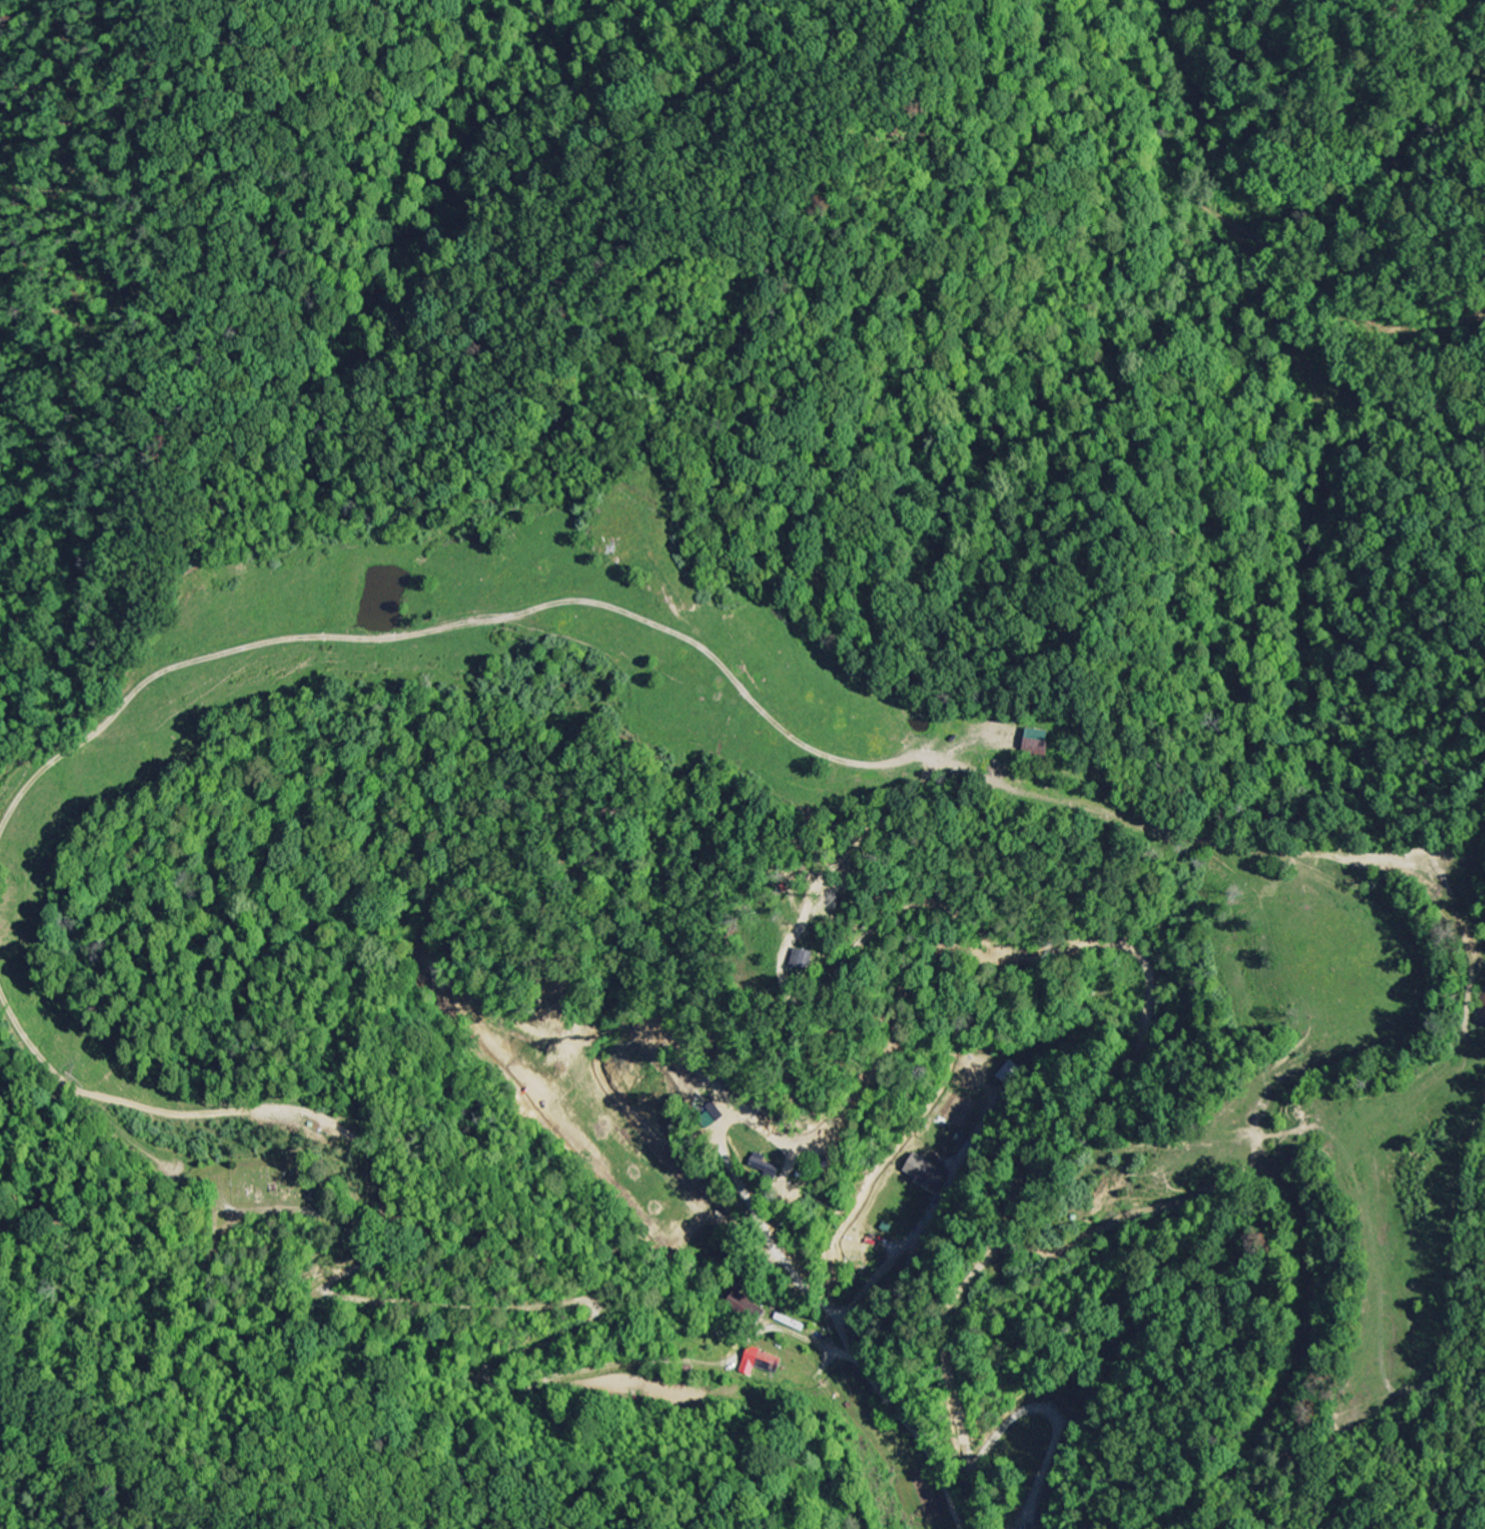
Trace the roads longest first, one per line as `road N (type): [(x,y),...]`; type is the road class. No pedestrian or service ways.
road 1 (residential): [(971,1528),(949,1328)]

